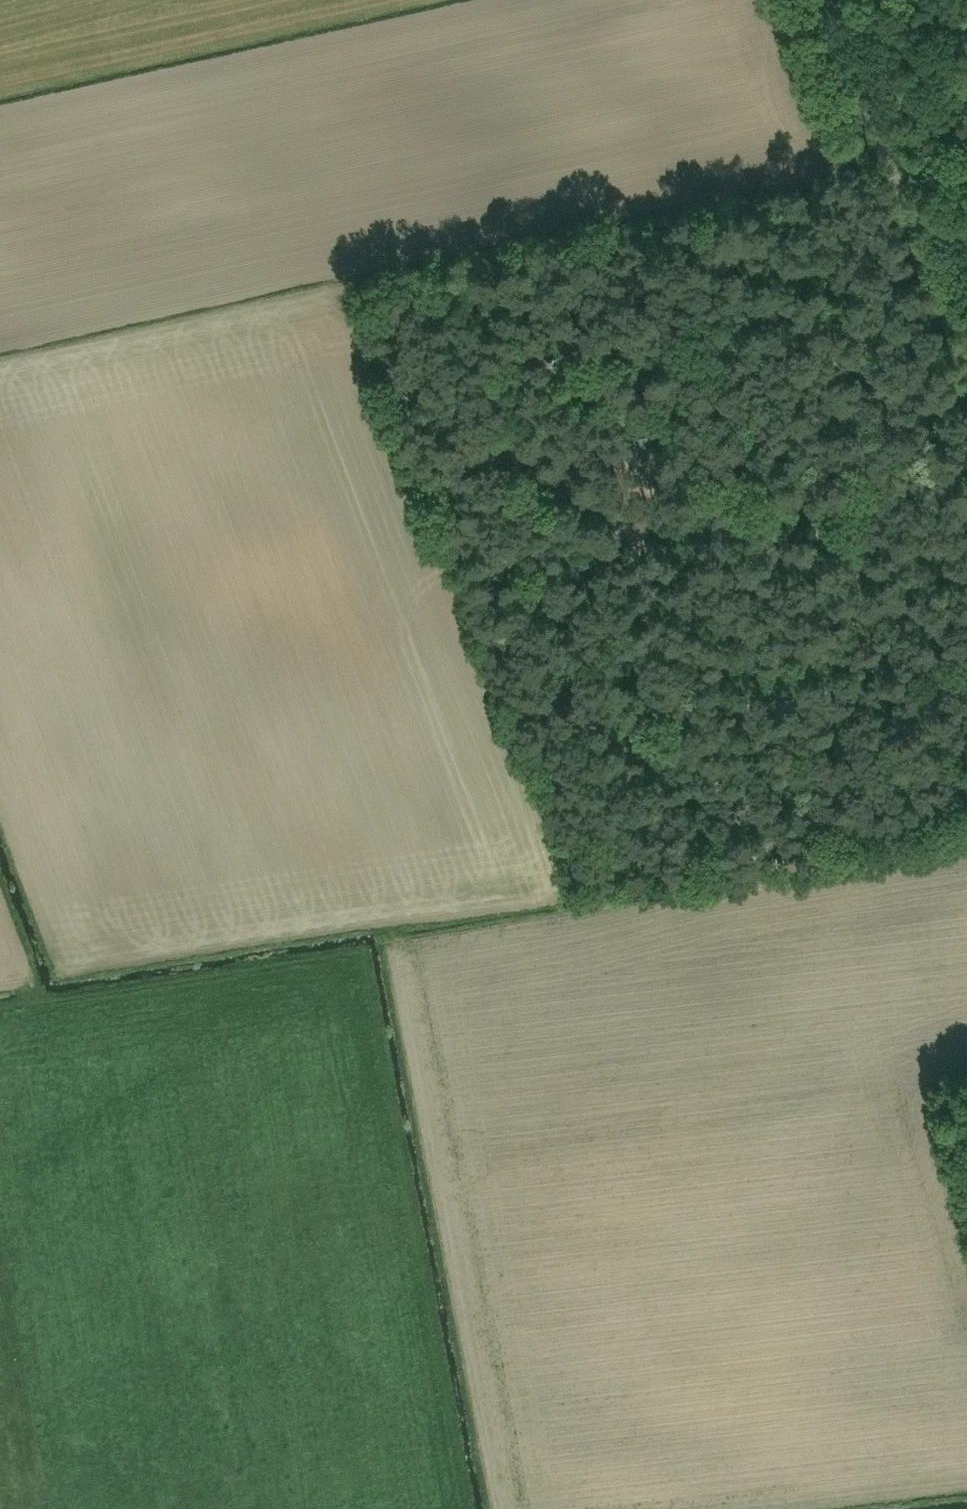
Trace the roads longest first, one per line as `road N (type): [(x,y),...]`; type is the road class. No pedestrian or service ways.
road 1 (track): [(966,467),(448,557)]
road 2 (unclassified): [(966,371),(814,0)]

